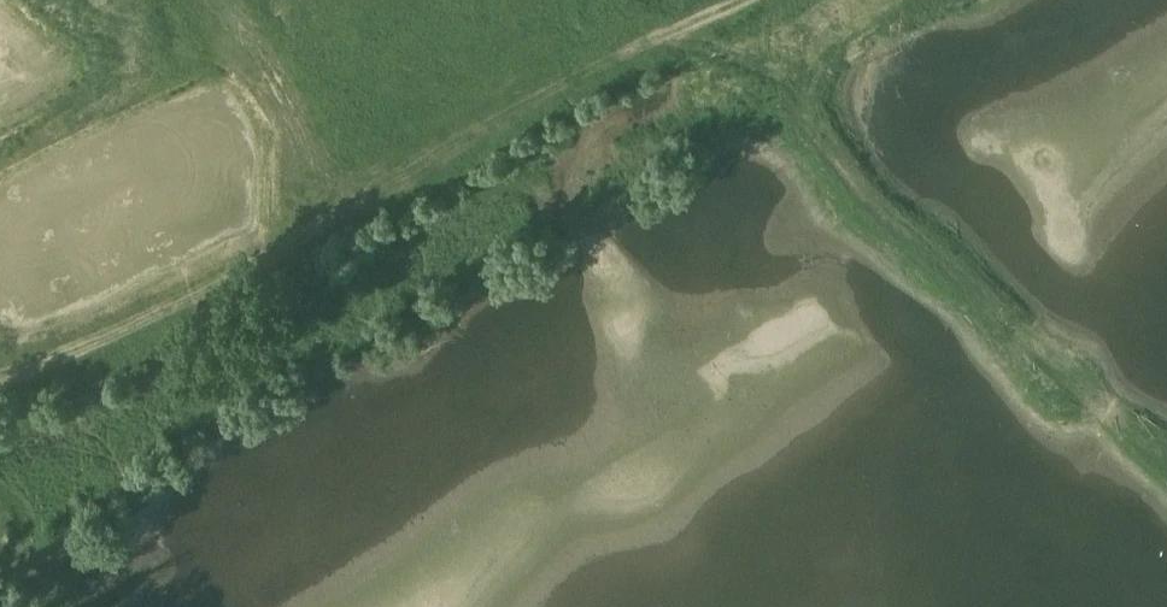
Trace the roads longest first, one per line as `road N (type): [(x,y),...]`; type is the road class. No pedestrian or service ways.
road 1 (track): [(459,141),(740,0)]

